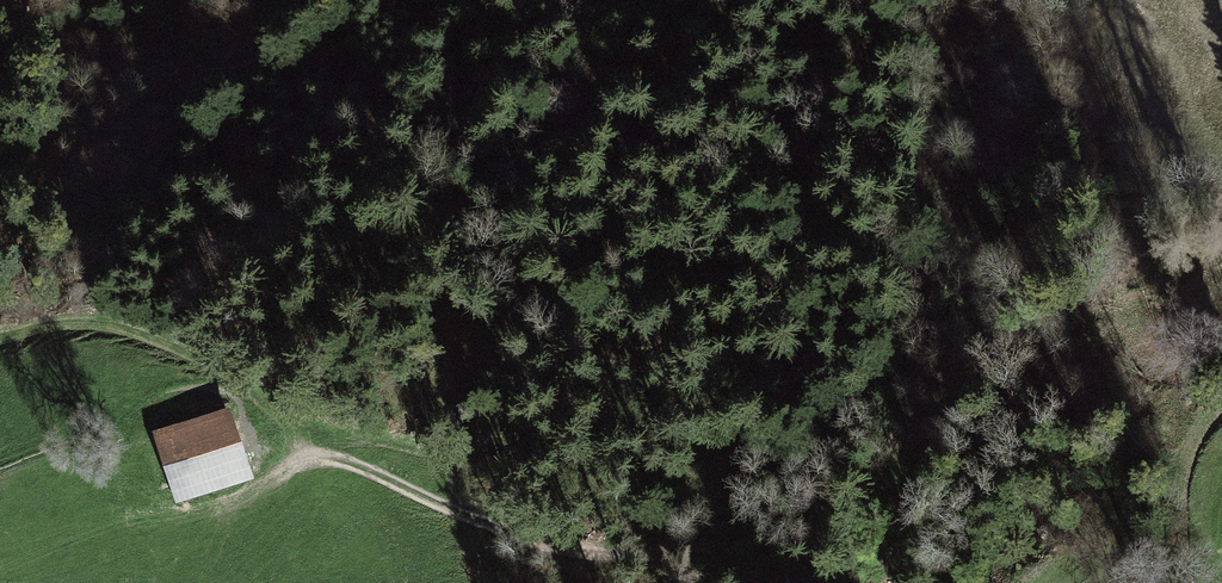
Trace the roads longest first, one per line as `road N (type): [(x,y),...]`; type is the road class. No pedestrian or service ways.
road 1 (track): [(287,474),(317,455),(555,551),(712,555),(773,582)]
road 2 (track): [(317,455),(228,373),(61,326),(0,341)]
road 3 (track): [(1189,582),(1173,503),(1198,431),(1221,410)]

